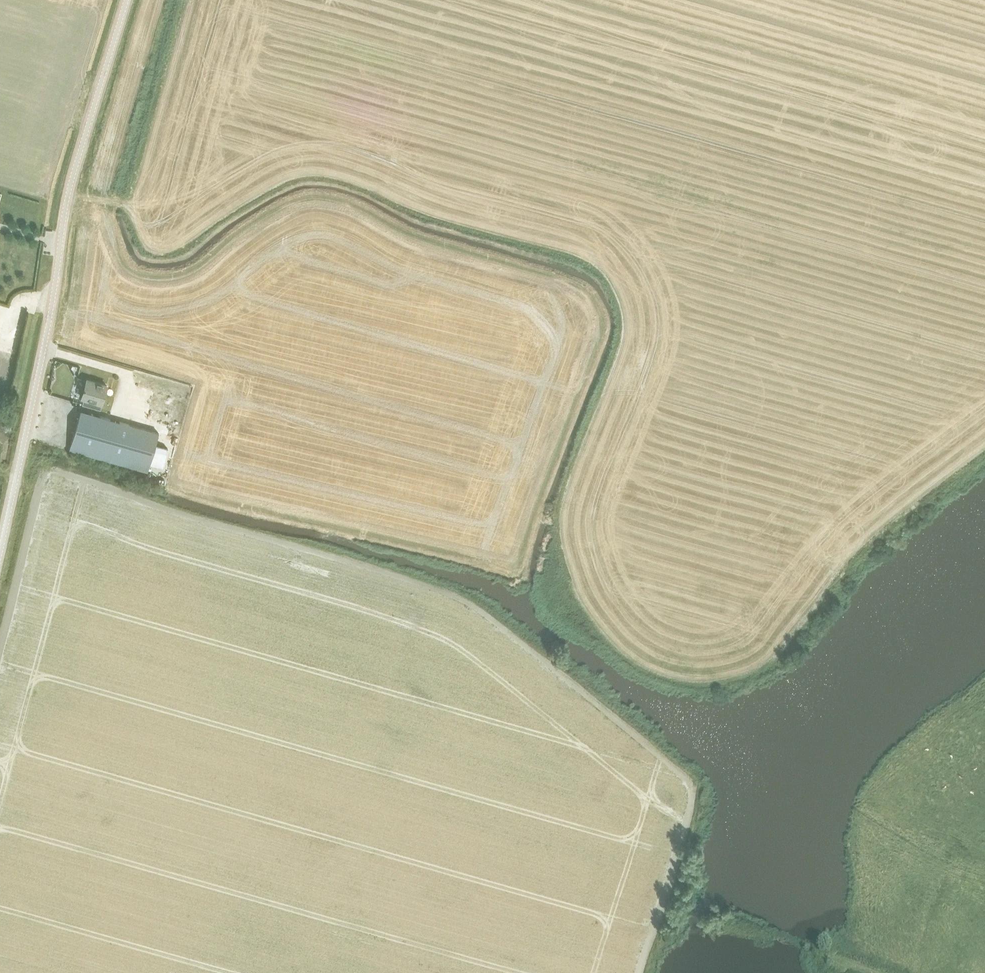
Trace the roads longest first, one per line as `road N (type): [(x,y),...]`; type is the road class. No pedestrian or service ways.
road 1 (unclassified): [(0,554),(72,176),(126,0)]

